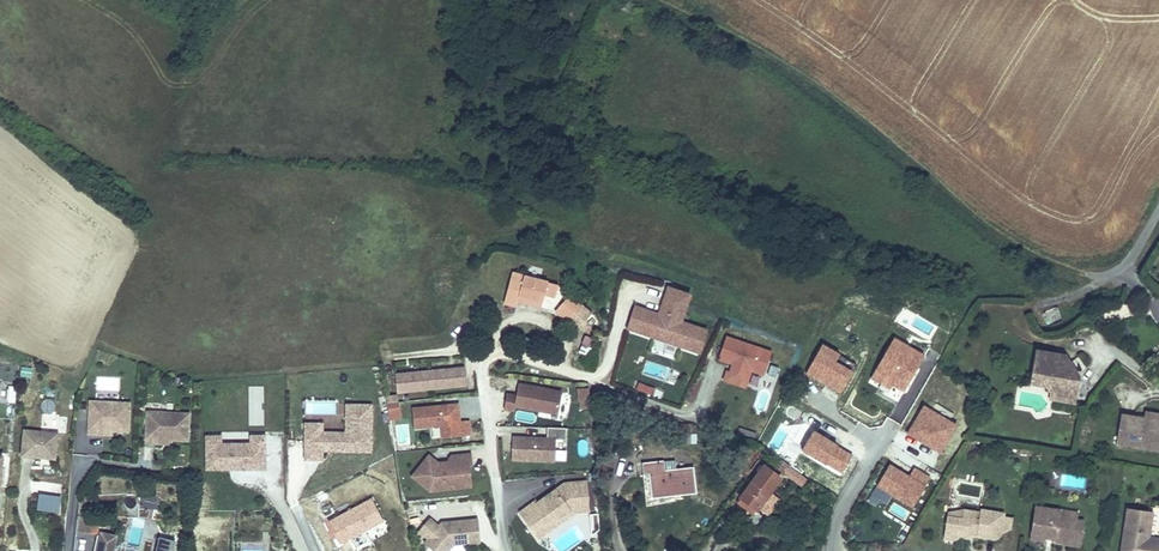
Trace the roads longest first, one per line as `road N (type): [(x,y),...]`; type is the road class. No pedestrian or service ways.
road 1 (track): [(1098,279),(1016,246),(835,95),(675,0)]
road 2 (residential): [(482,365),(506,550)]
road 3 (residential): [(888,430),(840,515),(836,550)]

